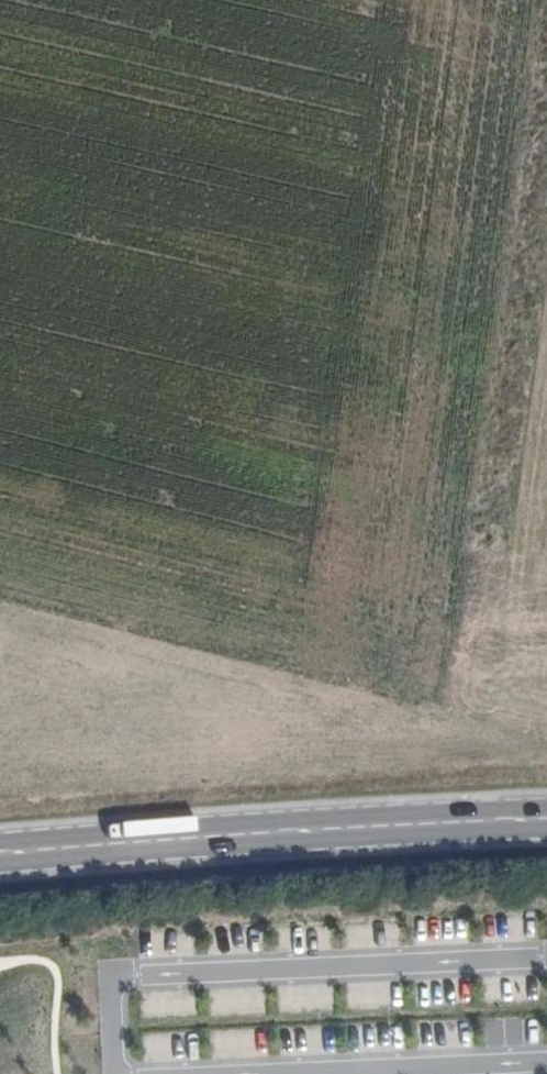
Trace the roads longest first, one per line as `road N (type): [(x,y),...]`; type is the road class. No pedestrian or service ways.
road 1 (primary): [(546,819),(133,835),(0,850)]

